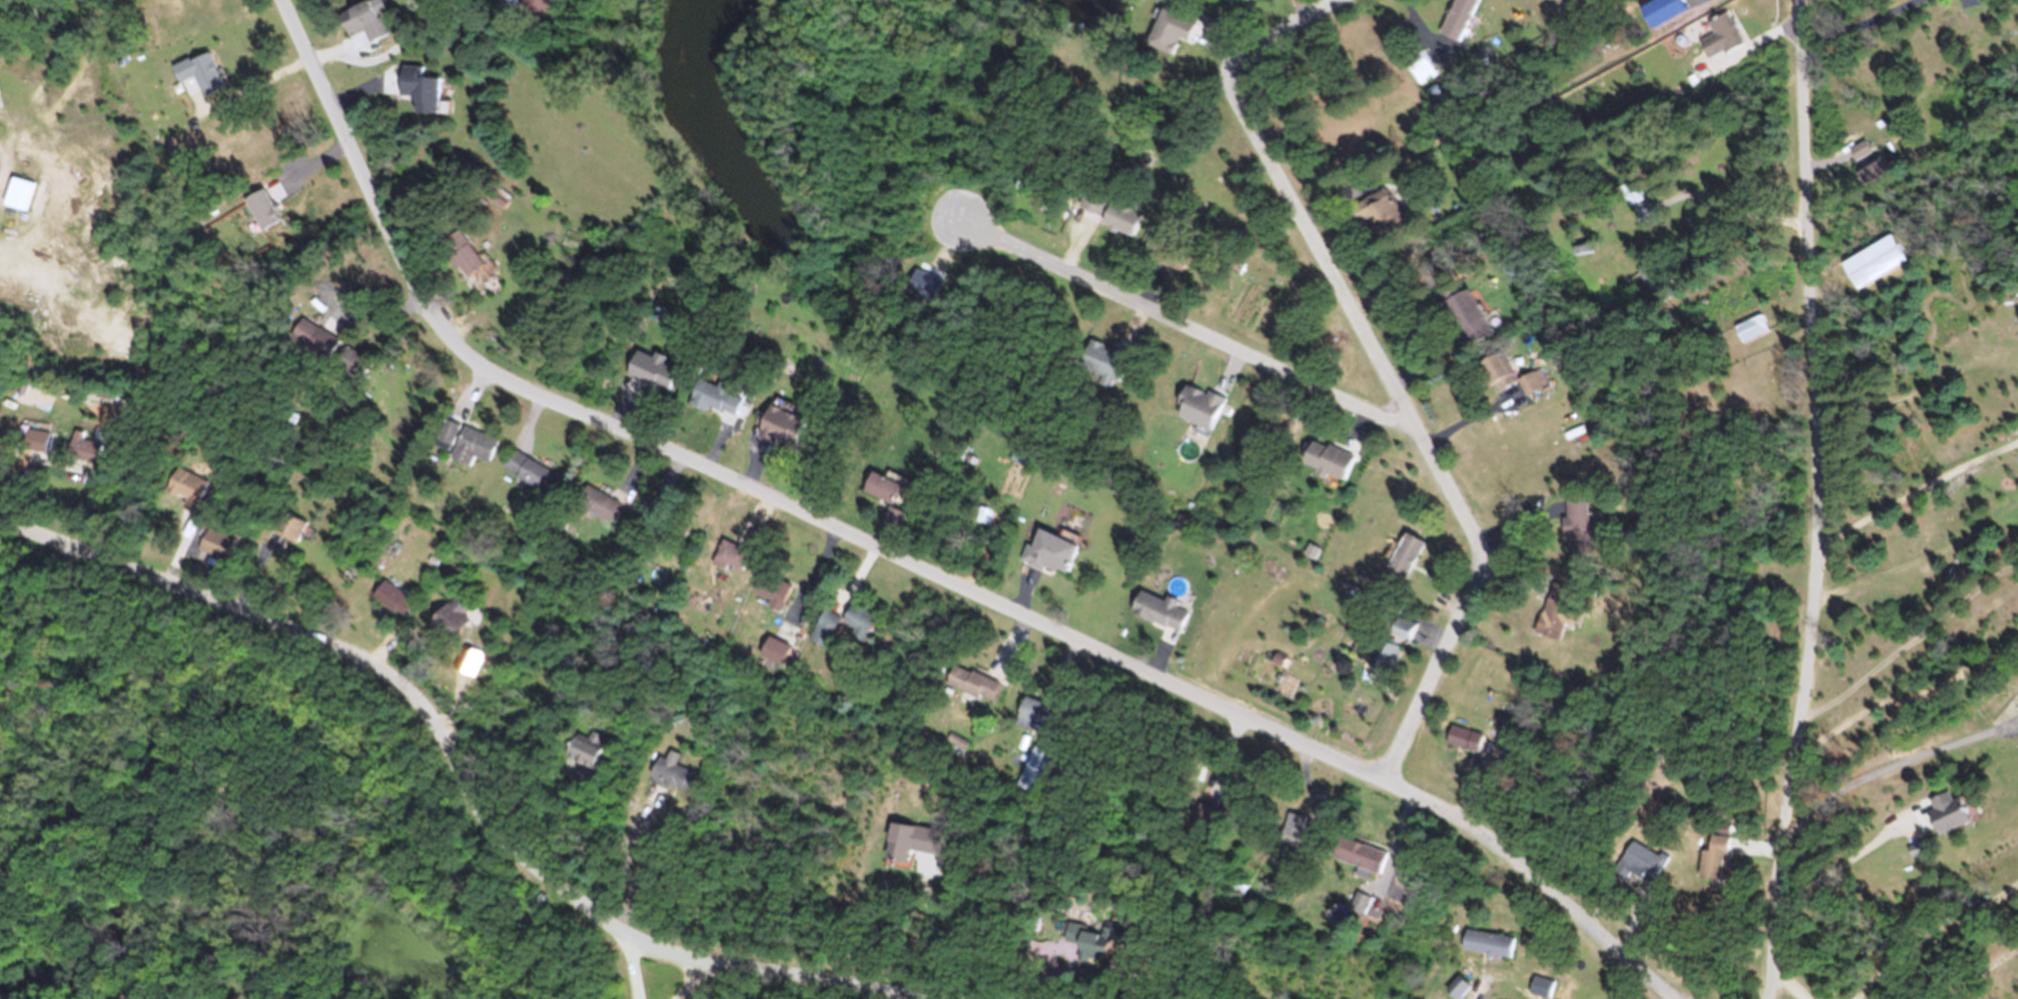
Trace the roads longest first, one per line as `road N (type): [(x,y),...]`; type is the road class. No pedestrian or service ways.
road 1 (residential): [(1675,998),(1470,825),(479,365),(415,291),(278,0)]
road 2 (residential): [(1778,998),(1775,892),(1816,551),(1800,0)]
road 3 (residential): [(1380,781),(1483,558),(1230,80),(1248,51),(1339,0)]
road 4 (residential): [(637,998),(623,933),(498,838),(421,708),(394,681),(308,637),(0,522)]
road 5 (residential): [(1415,424),(1322,392),(1154,311),(963,233)]
road 6 (residential): [(623,933),(667,953),(918,998)]
road 7 (residential): [(406,998),(527,864)]

